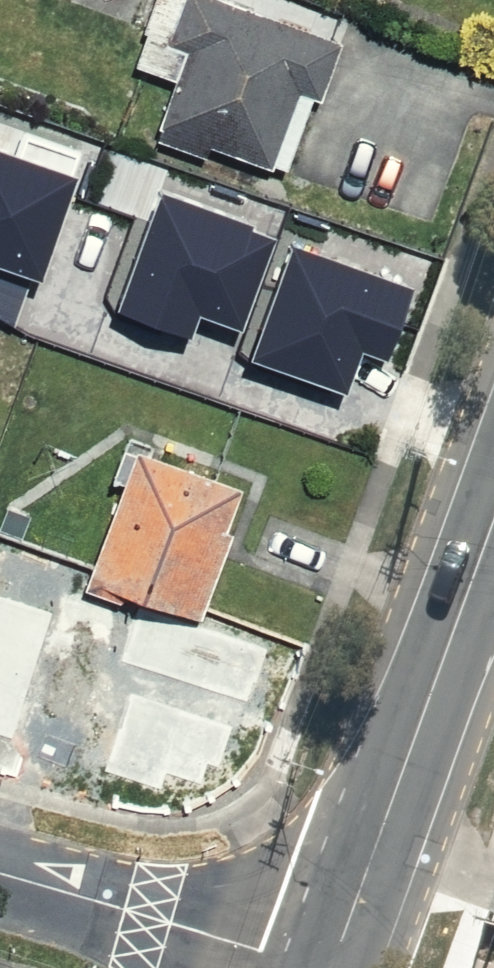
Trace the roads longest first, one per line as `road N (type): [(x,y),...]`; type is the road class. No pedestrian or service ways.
road 1 (secondary): [(332,967),(493,523)]
road 2 (residential): [(319,967),(0,878)]

